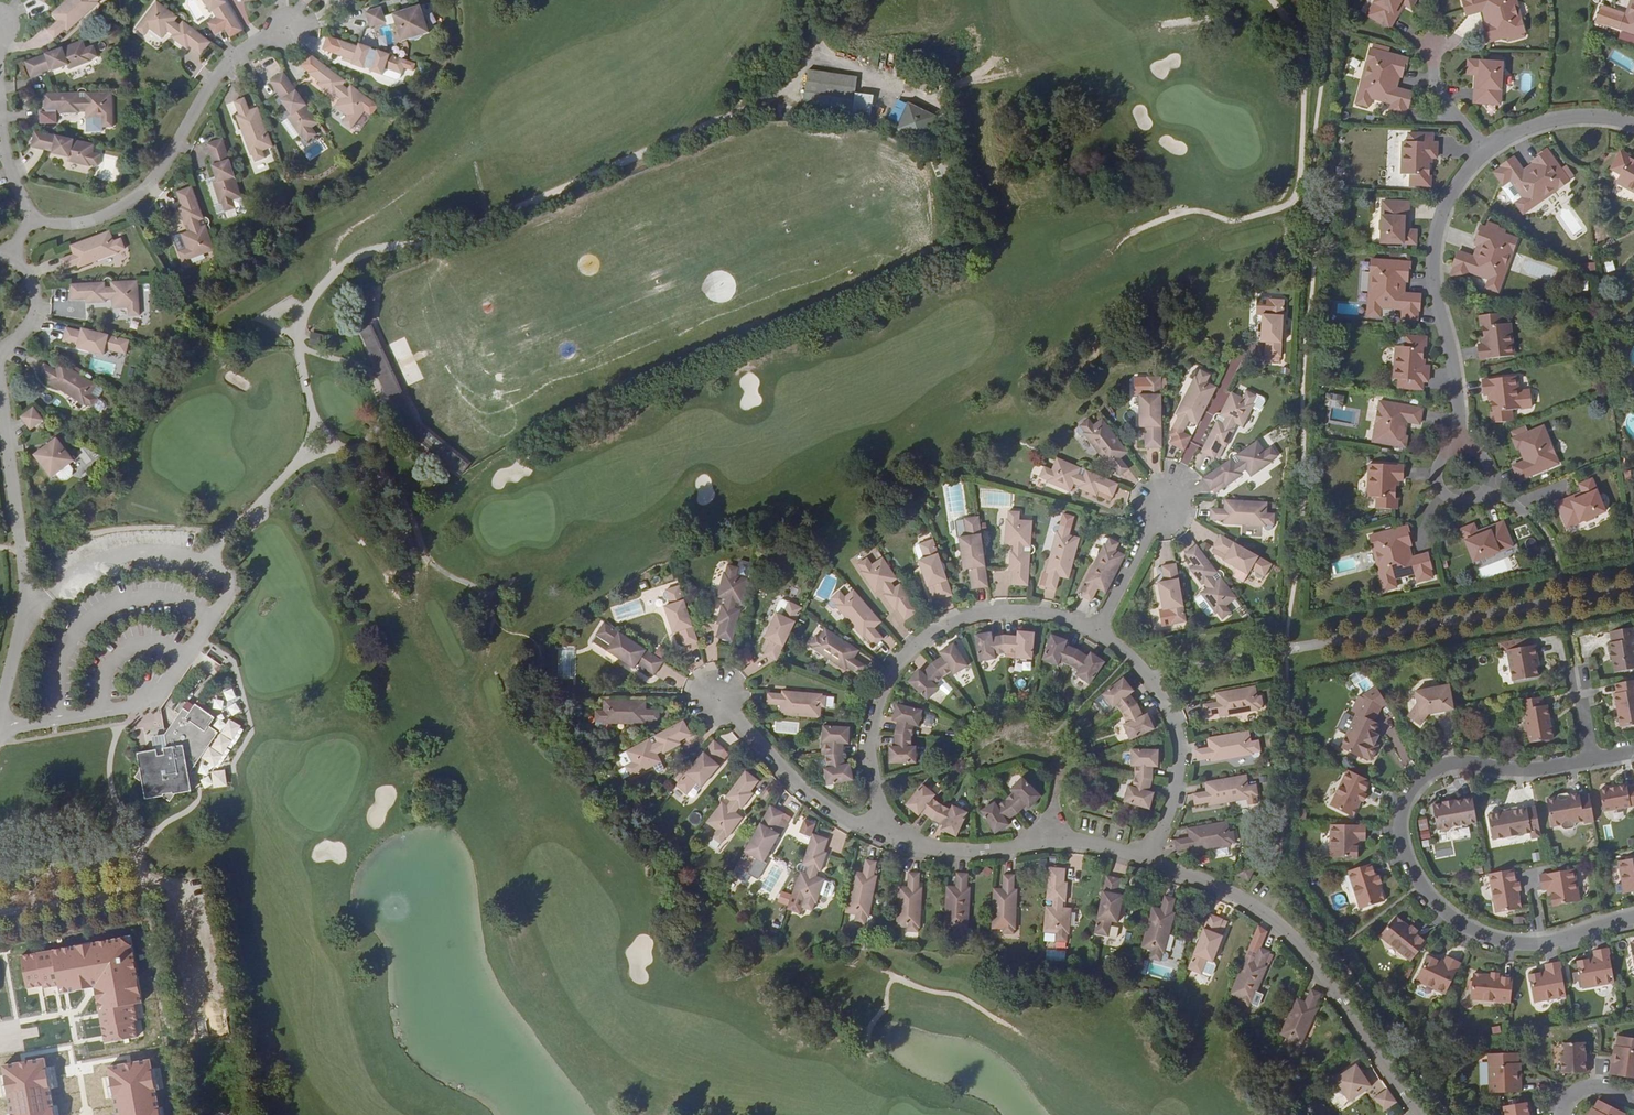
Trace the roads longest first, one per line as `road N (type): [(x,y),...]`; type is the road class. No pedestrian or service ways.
road 1 (unclassified): [(1588,760),(1425,772),(1399,793),(1389,841),(1435,917),(1486,942),(1545,945),(1633,917)]
road 2 (residential): [(1633,125),(1576,113),(1522,126),(1473,151),(1451,182),(1432,224),(1429,273),(1451,362),(1463,476)]
road 3 (residential): [(886,838),(870,740),(896,665),(925,638),(975,613),(1043,614),(1098,633)]
road 4 (residential): [(1147,862),(1272,920),(1302,947),(1419,1114)]
road 5 (residential): [(29,218),(89,220),(139,192),(219,72),(278,30)]
road 6 (residential): [(0,715),(21,620),(23,571),(0,391)]
road 7 (residential): [(886,838),(935,849),(1087,843),(1147,862)]
road 8 (residential): [(1098,633),(1145,675),(1172,718),(1179,755),(1172,799),(1147,862)]
road 9 (residential): [(710,694),(826,808),(886,838)]
road 10 (residential): [(1162,507),(1098,633)]
road 11 (residential): [(0,347),(25,331),(35,297),(20,265),(4,256)]

